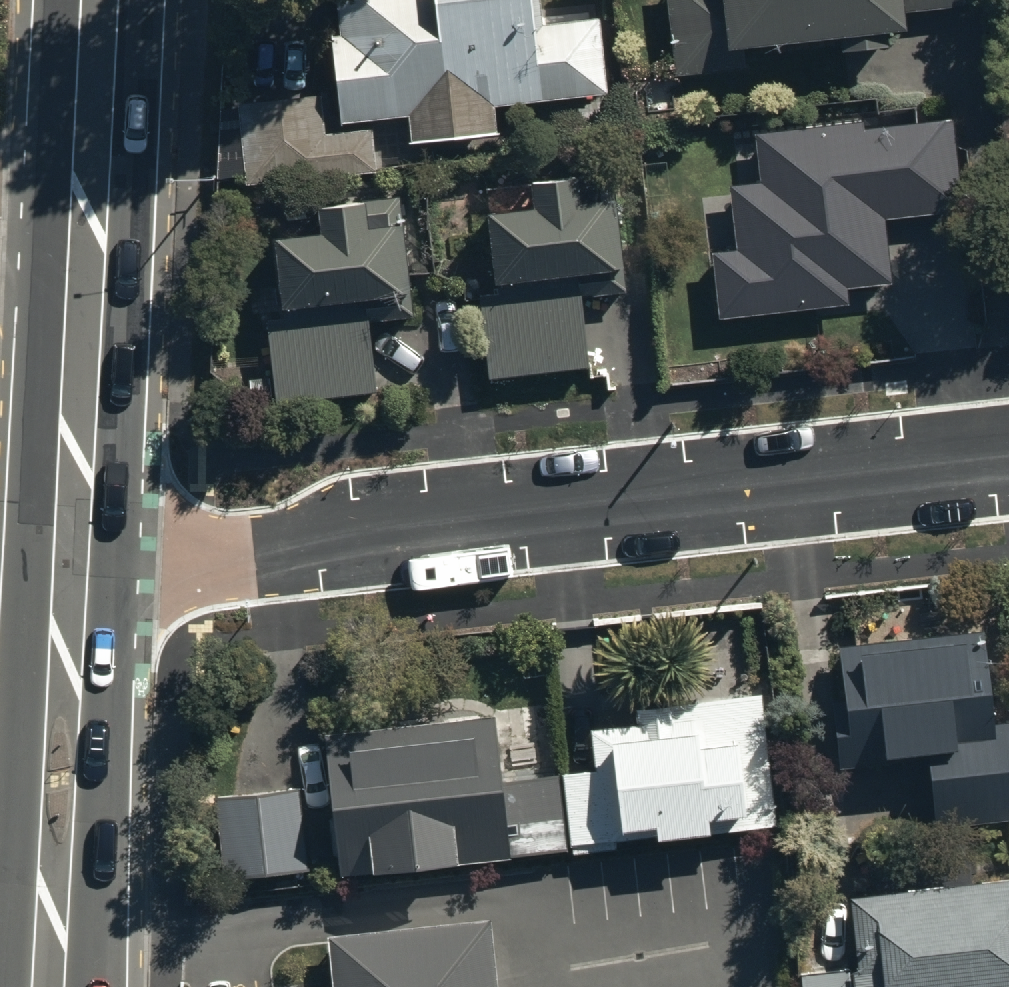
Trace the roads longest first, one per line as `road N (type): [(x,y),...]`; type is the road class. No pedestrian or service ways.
road 1 (residential): [(72,582),(220,567),(303,541),(1008,461)]
road 2 (secondary): [(49,986),(72,582)]
road 3 (secondary): [(72,582),(89,223)]
road 4 (secondary): [(89,223),(100,0)]

